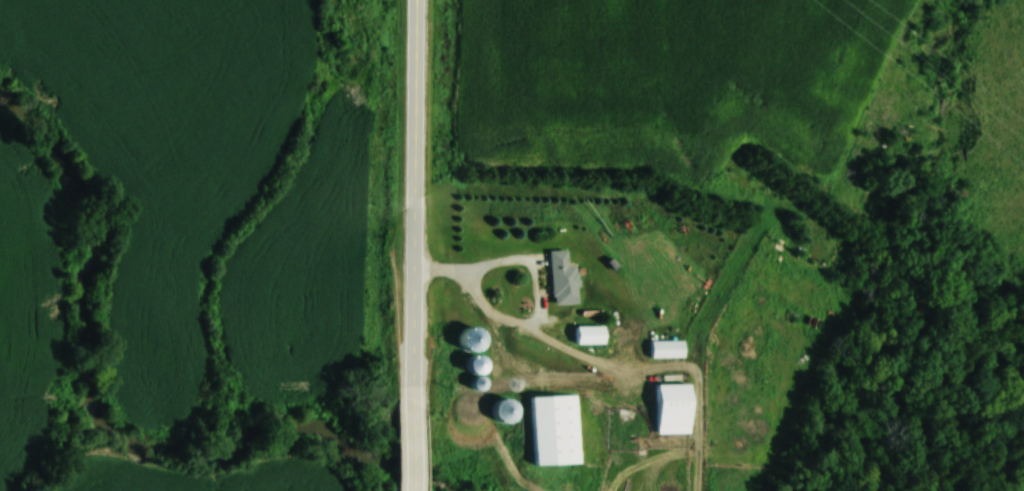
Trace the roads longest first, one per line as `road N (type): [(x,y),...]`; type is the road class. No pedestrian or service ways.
road 1 (secondary): [(421,0),(414,490)]

